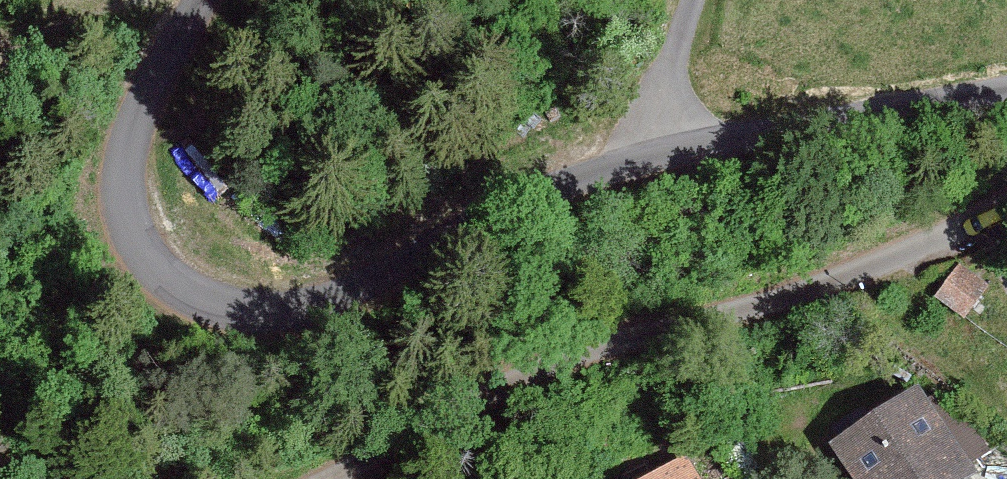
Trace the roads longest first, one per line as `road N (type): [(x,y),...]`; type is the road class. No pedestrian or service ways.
road 1 (unclassified): [(1006,93),(568,184),(459,235),(329,313),(228,312),(156,279),(120,214),(138,122),(205,0)]
road 2 (residential): [(1006,187),(572,361),(338,478)]

